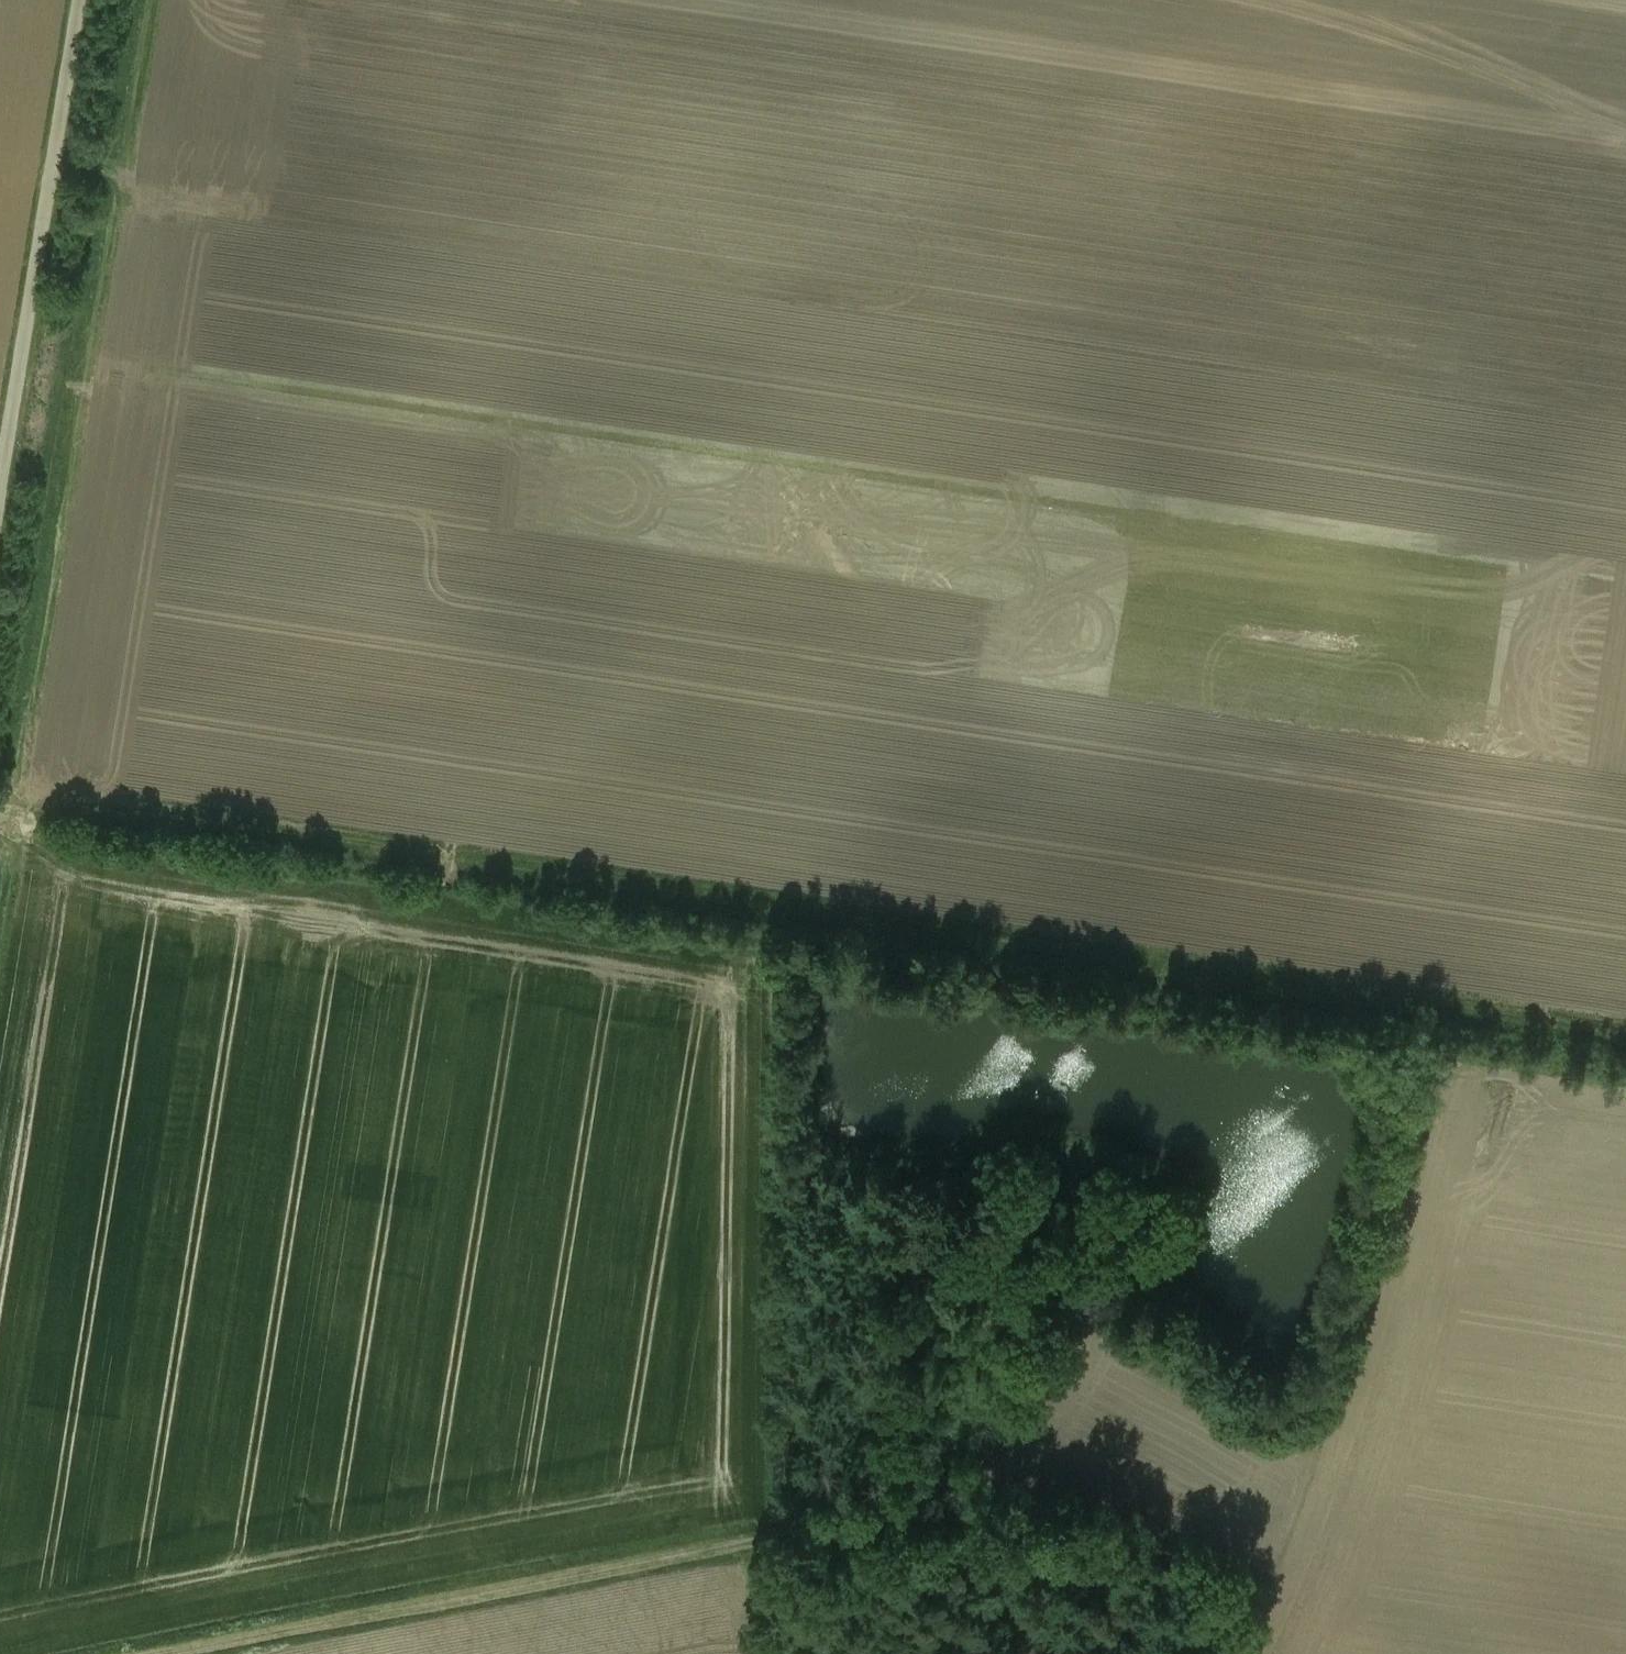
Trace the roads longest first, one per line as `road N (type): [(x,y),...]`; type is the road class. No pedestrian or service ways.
road 1 (track): [(22,355),(1377,541)]
road 2 (track): [(163,1653),(898,1515)]
road 3 (unclassified): [(79,0),(0,492)]

